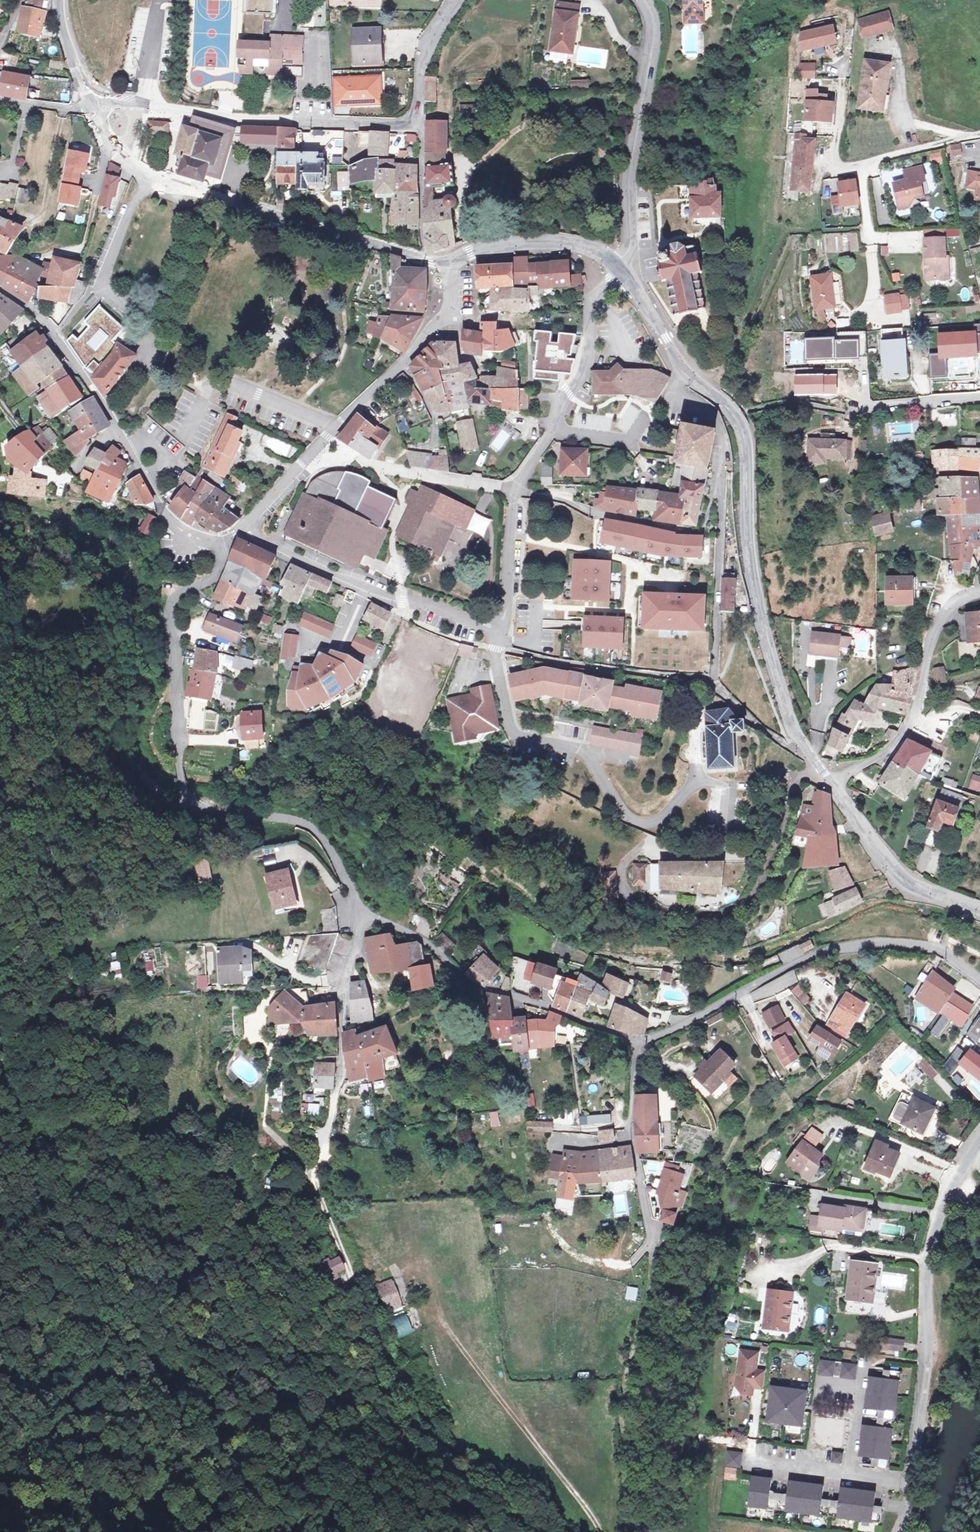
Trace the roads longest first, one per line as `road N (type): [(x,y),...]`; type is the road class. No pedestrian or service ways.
road 1 (residential): [(221,544),(211,579),(184,590),(169,608),(181,784),(195,805),(302,817),(359,909),(425,941),(465,980),(633,1042),(845,948),(893,944),(938,952),(979,980)]
road 2 (tertiary): [(832,783),(797,738),(766,636),(752,574),(740,424),(684,370),(623,275)]
road 3 (track): [(317,1185),(384,1359),(434,1442),(545,1491),(584,1531)]
road 4 (tertiary): [(451,262),(169,184),(120,156),(90,107)]
road 5 (residential): [(899,1531),(925,1393),(929,1244),(979,1143)]
road 6 (residential): [(430,334),(221,544)]
road 7 (track): [(428,1302),(600,1531)]
road 8 (track): [(651,1257),(620,1420),(620,1531)]
road 9 (unclassified): [(613,266),(630,246),(624,174),(652,44),(643,0)]
road 10 (residential): [(290,120),(418,125),(423,56),(460,0)]
road 11 (residential): [(623,275),(599,294),(584,373),(512,488)]
road 12 (tertiary): [(979,910),(906,882),(832,783)]
road 13 (tertiary): [(613,266),(575,244),(491,248),(451,262)]
road 14 (residential): [(911,720),(934,629),(951,607),(979,592)]

